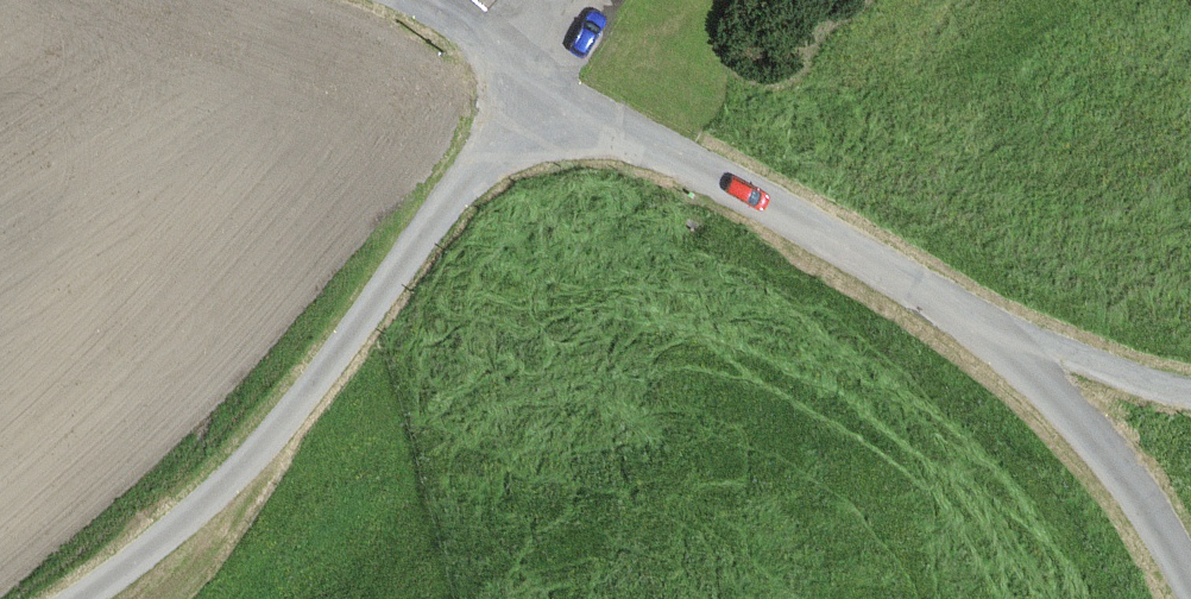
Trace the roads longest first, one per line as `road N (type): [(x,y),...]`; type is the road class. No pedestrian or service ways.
road 1 (unclassified): [(538,65),(474,172),(277,430),(235,476),(80,598)]
road 2 (unclassified): [(1008,351),(859,256),(603,120),(538,65)]
road 3 (unclassified): [(1008,351),(1121,474),(1190,584)]
road 4 (track): [(1190,401),(1059,355),(1008,351)]
road 5 (unclassified): [(412,0),(538,65)]

